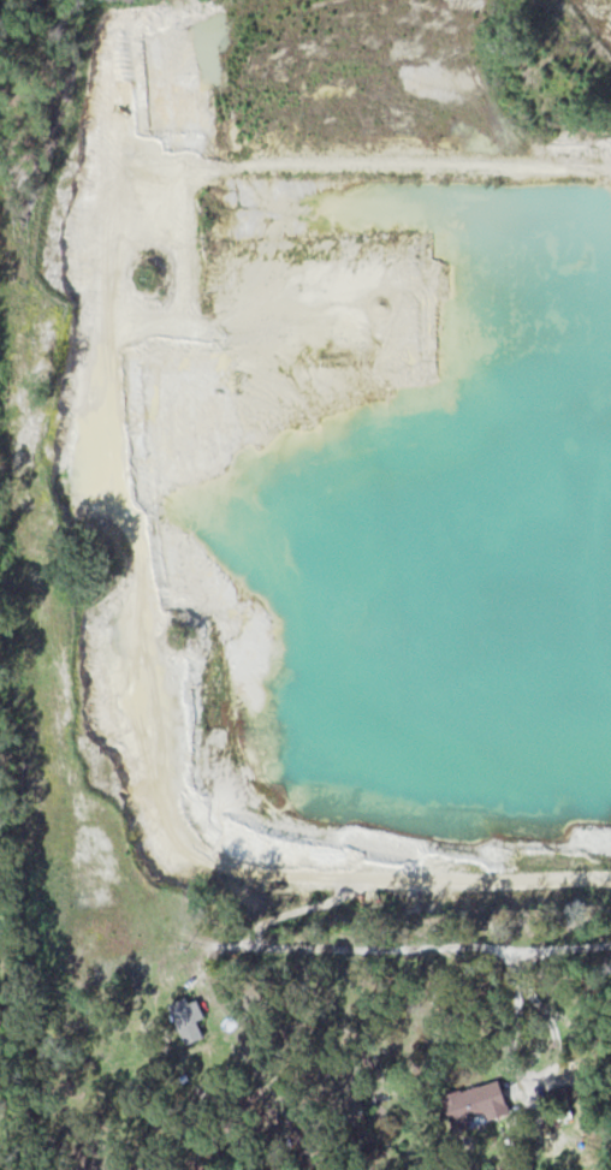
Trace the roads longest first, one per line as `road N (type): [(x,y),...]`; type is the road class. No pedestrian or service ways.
road 1 (residential): [(197,952),(610,941)]
road 2 (residential): [(197,952),(214,1005),(311,1169)]

